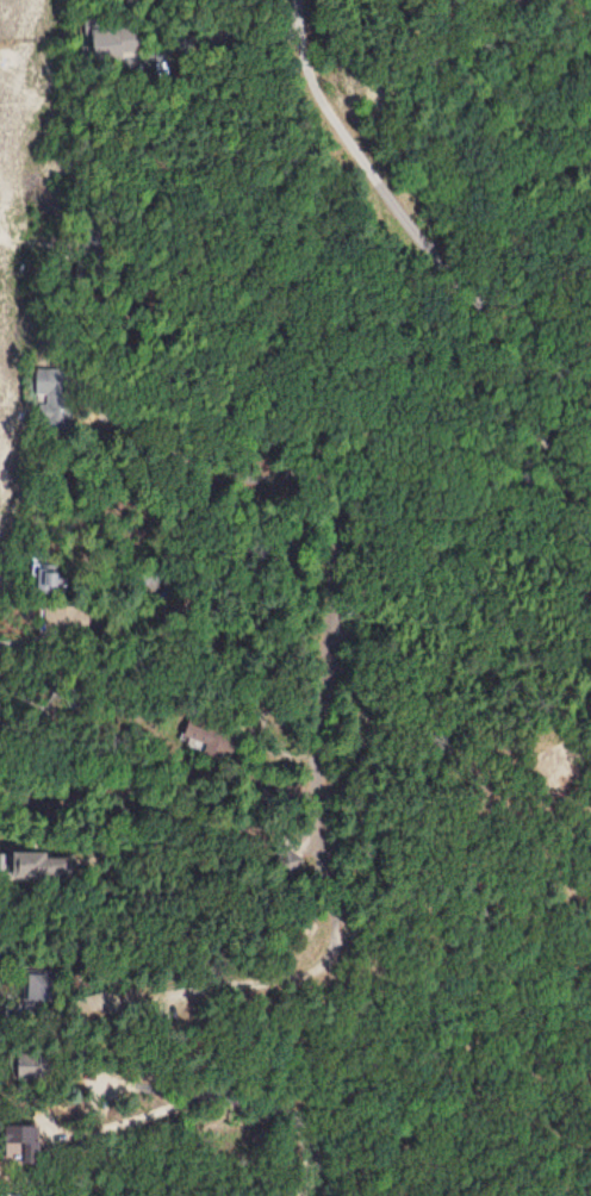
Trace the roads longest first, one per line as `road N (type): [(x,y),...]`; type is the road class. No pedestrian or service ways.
road 1 (residential): [(590,414),(561,473),(504,485),(388,480),(340,494),(324,531),(319,801)]
road 2 (residential): [(590,344),(504,306),(403,206),(331,74),(307,0)]
road 3 (residential): [(295,1195),(310,1164),(306,1128),(279,1103),(110,1032)]
road 4 (residential): [(305,1177),(449,1085)]

